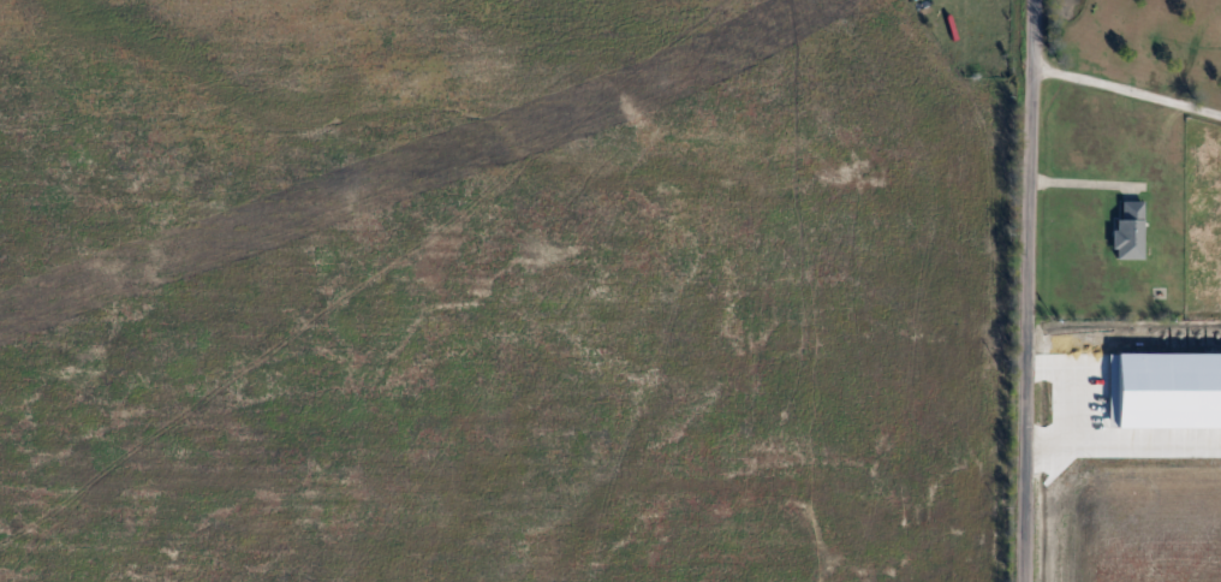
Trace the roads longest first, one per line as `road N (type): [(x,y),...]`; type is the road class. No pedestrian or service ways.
road 1 (residential): [(1026,581),(1035,0)]

